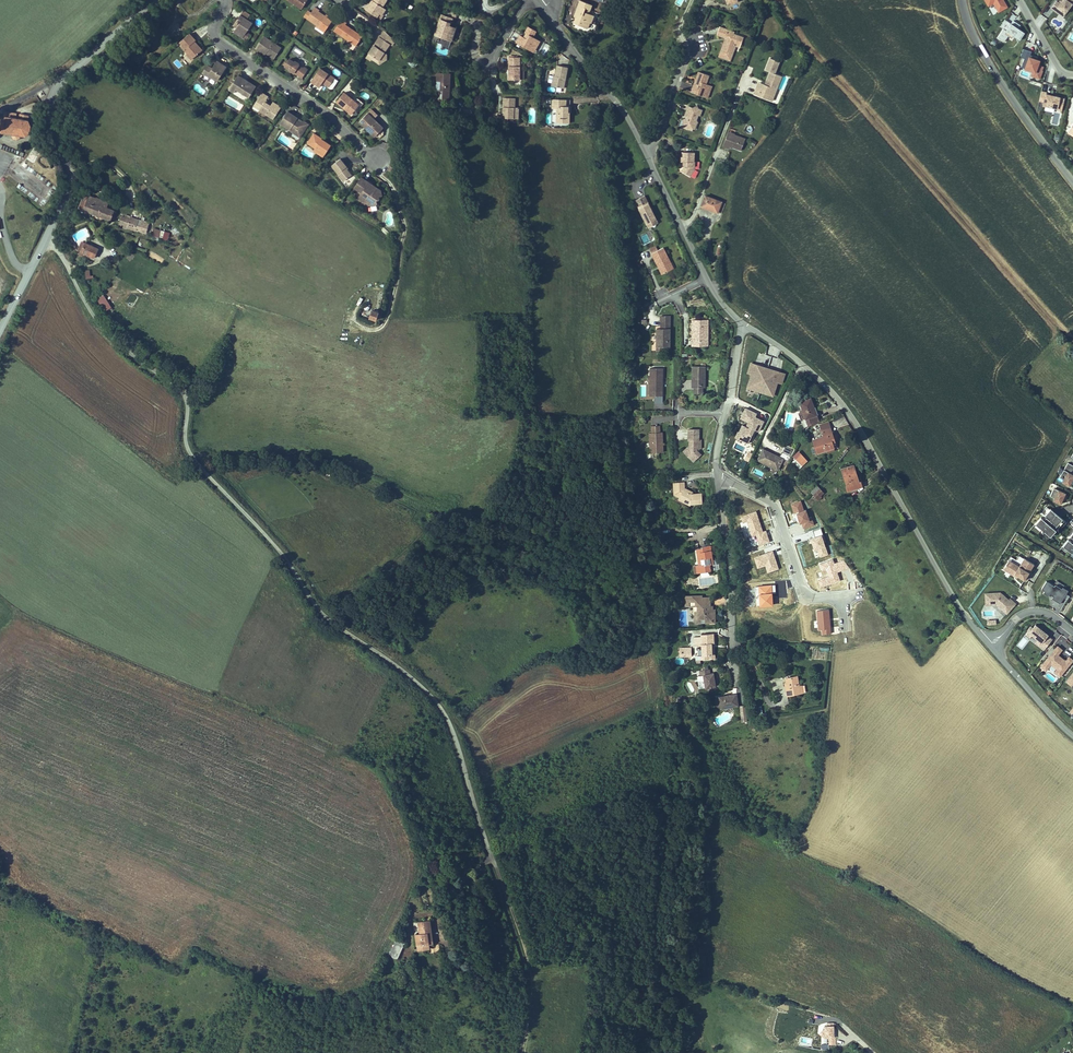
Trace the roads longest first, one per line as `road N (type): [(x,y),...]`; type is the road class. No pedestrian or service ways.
road 1 (track): [(46,240),(105,331),(184,396),(193,460),(274,545),(312,603),(434,699),(450,723),(528,964)]
road 2 (residential): [(739,321),(843,406),(990,647)]
road 3 (tertiary): [(154,0),(54,90),(50,120),(70,188),(0,329)]
road 4 (residential): [(224,0),(217,39),(377,159)]
road 5 (residential): [(725,413),(715,457),(732,648)]
road 6 (tertiary): [(961,0),(976,40),(1072,184)]
road 7 (track): [(492,855),(469,908),(476,970),(455,963),(441,933)]
road 8 (residential): [(550,14),(649,158)]
road 9 (residential): [(649,158),(706,279)]
road 10 (residential): [(691,37),(649,158)]
road 11 (residential): [(990,647),(1072,736)]

